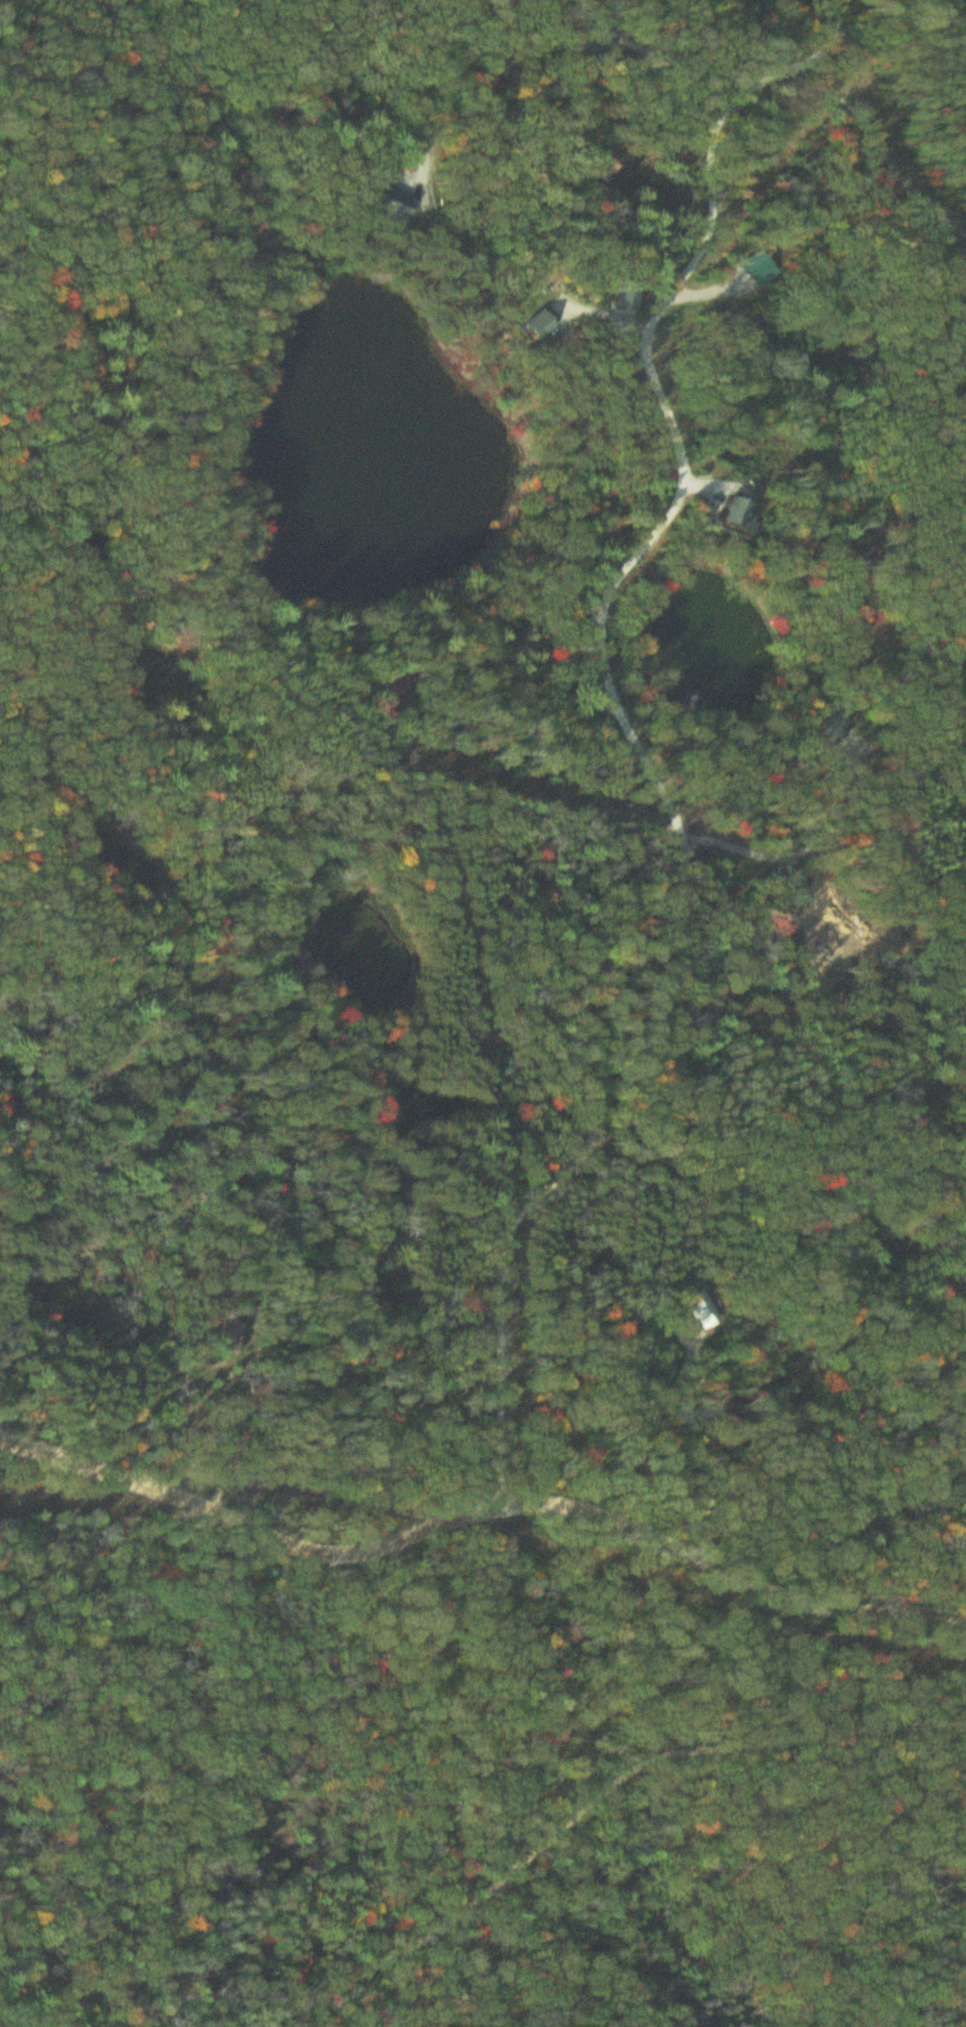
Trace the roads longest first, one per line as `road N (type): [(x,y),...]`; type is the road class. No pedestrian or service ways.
road 1 (residential): [(965,1635),(817,1615),(609,1531),(496,1519),(311,1555),(222,1555),(38,1465),(0,1461)]
road 2 (residential): [(222,1555),(152,1695),(0,1695)]

